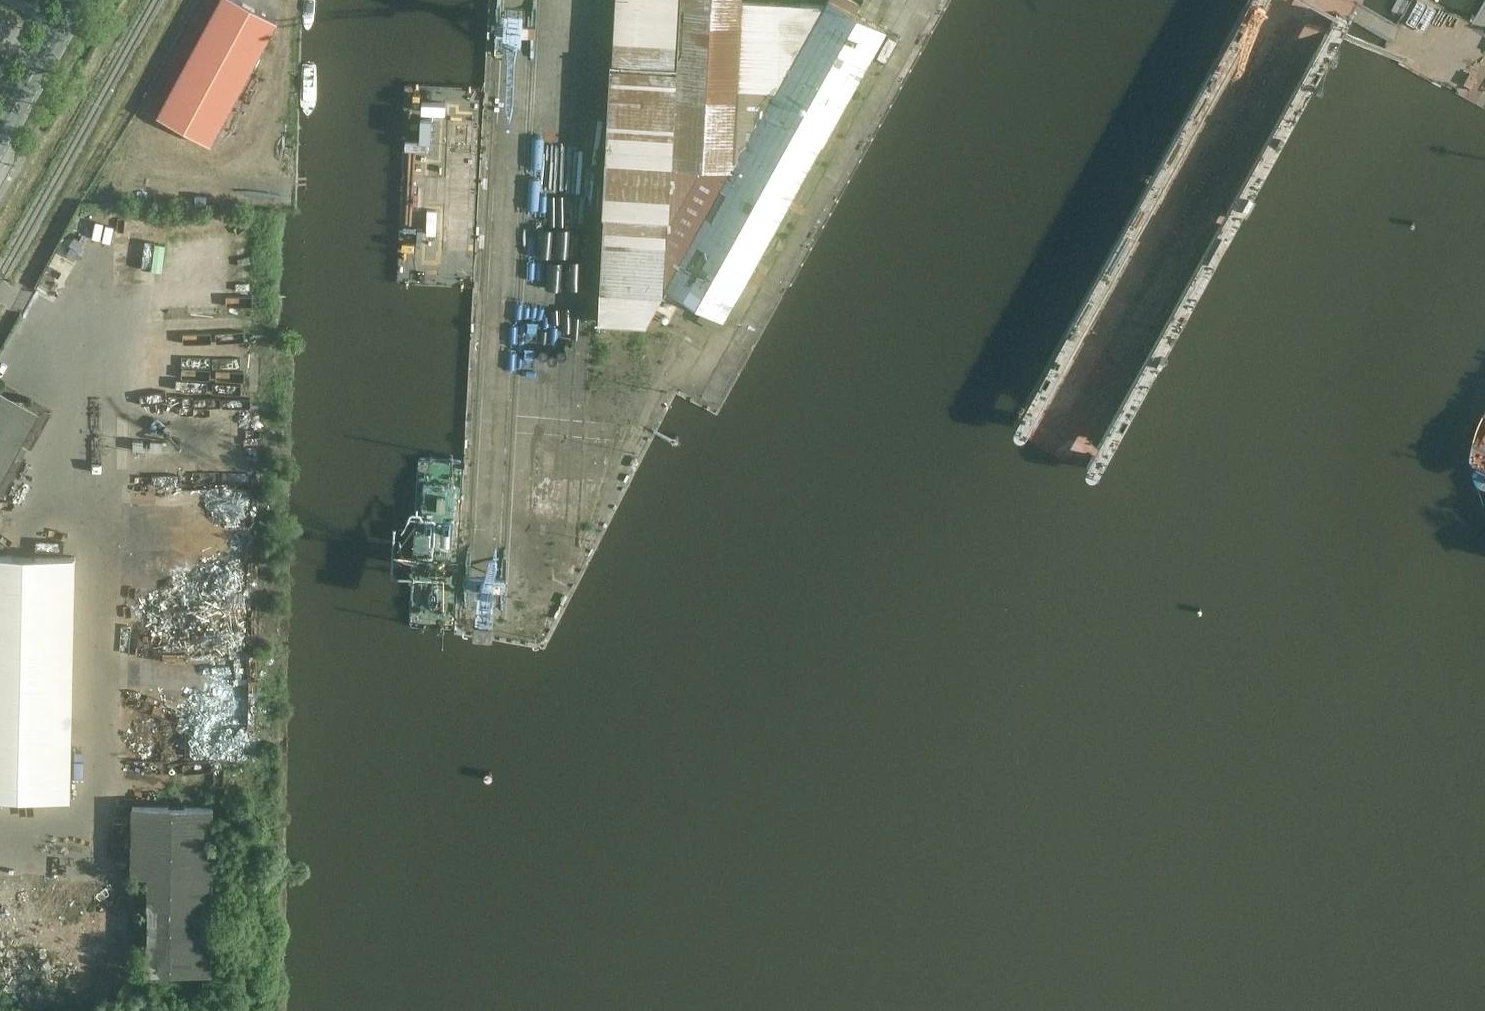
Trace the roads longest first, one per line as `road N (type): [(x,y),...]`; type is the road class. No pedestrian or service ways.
road 1 (secondary): [(76,0),(0,136)]

